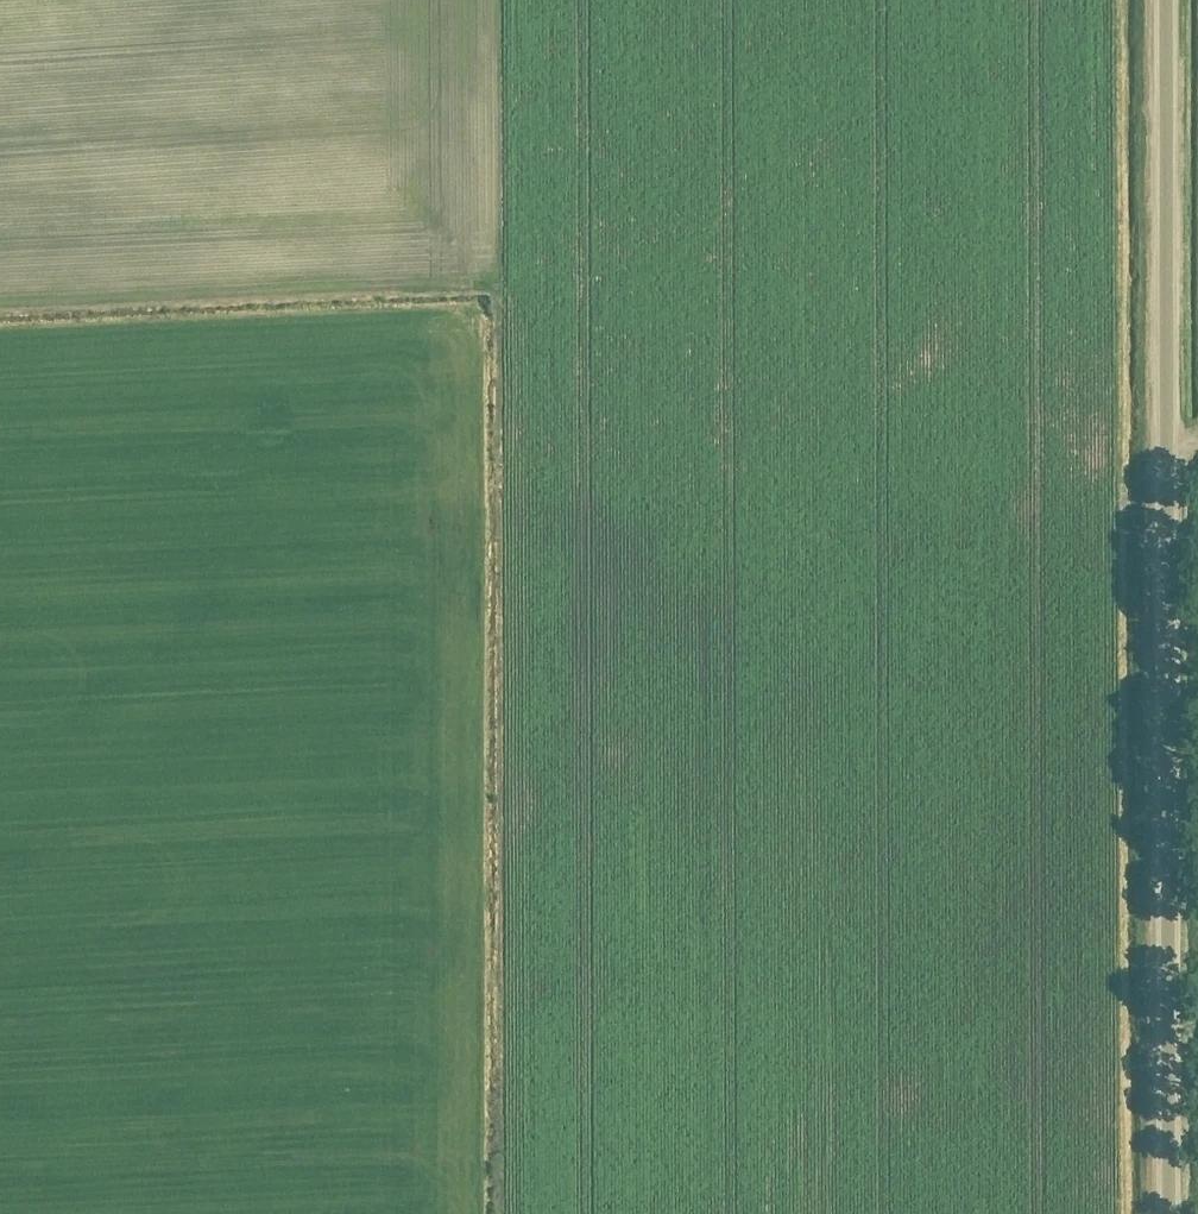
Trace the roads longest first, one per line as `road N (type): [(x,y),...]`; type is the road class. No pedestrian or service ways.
road 1 (unclassified): [(1166,1213),(1165,0)]

